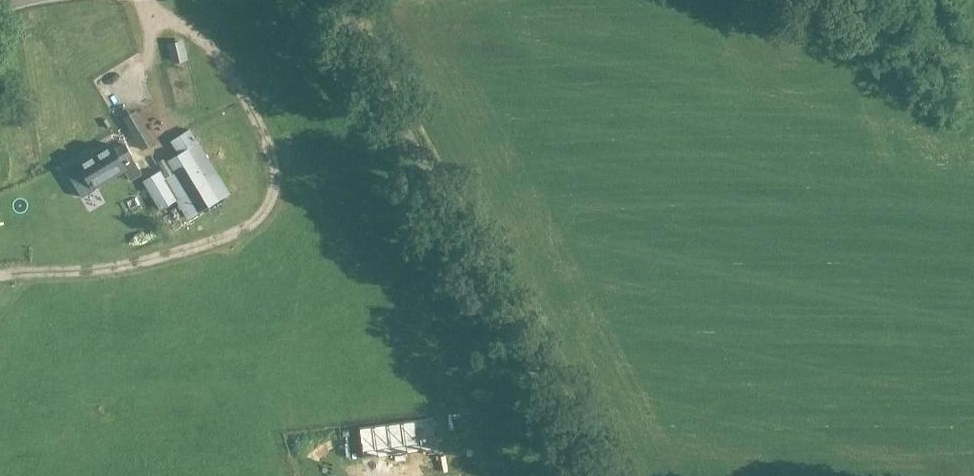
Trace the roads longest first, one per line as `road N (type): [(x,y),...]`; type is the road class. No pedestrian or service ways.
road 1 (unclassified): [(595,475),(345,0)]

